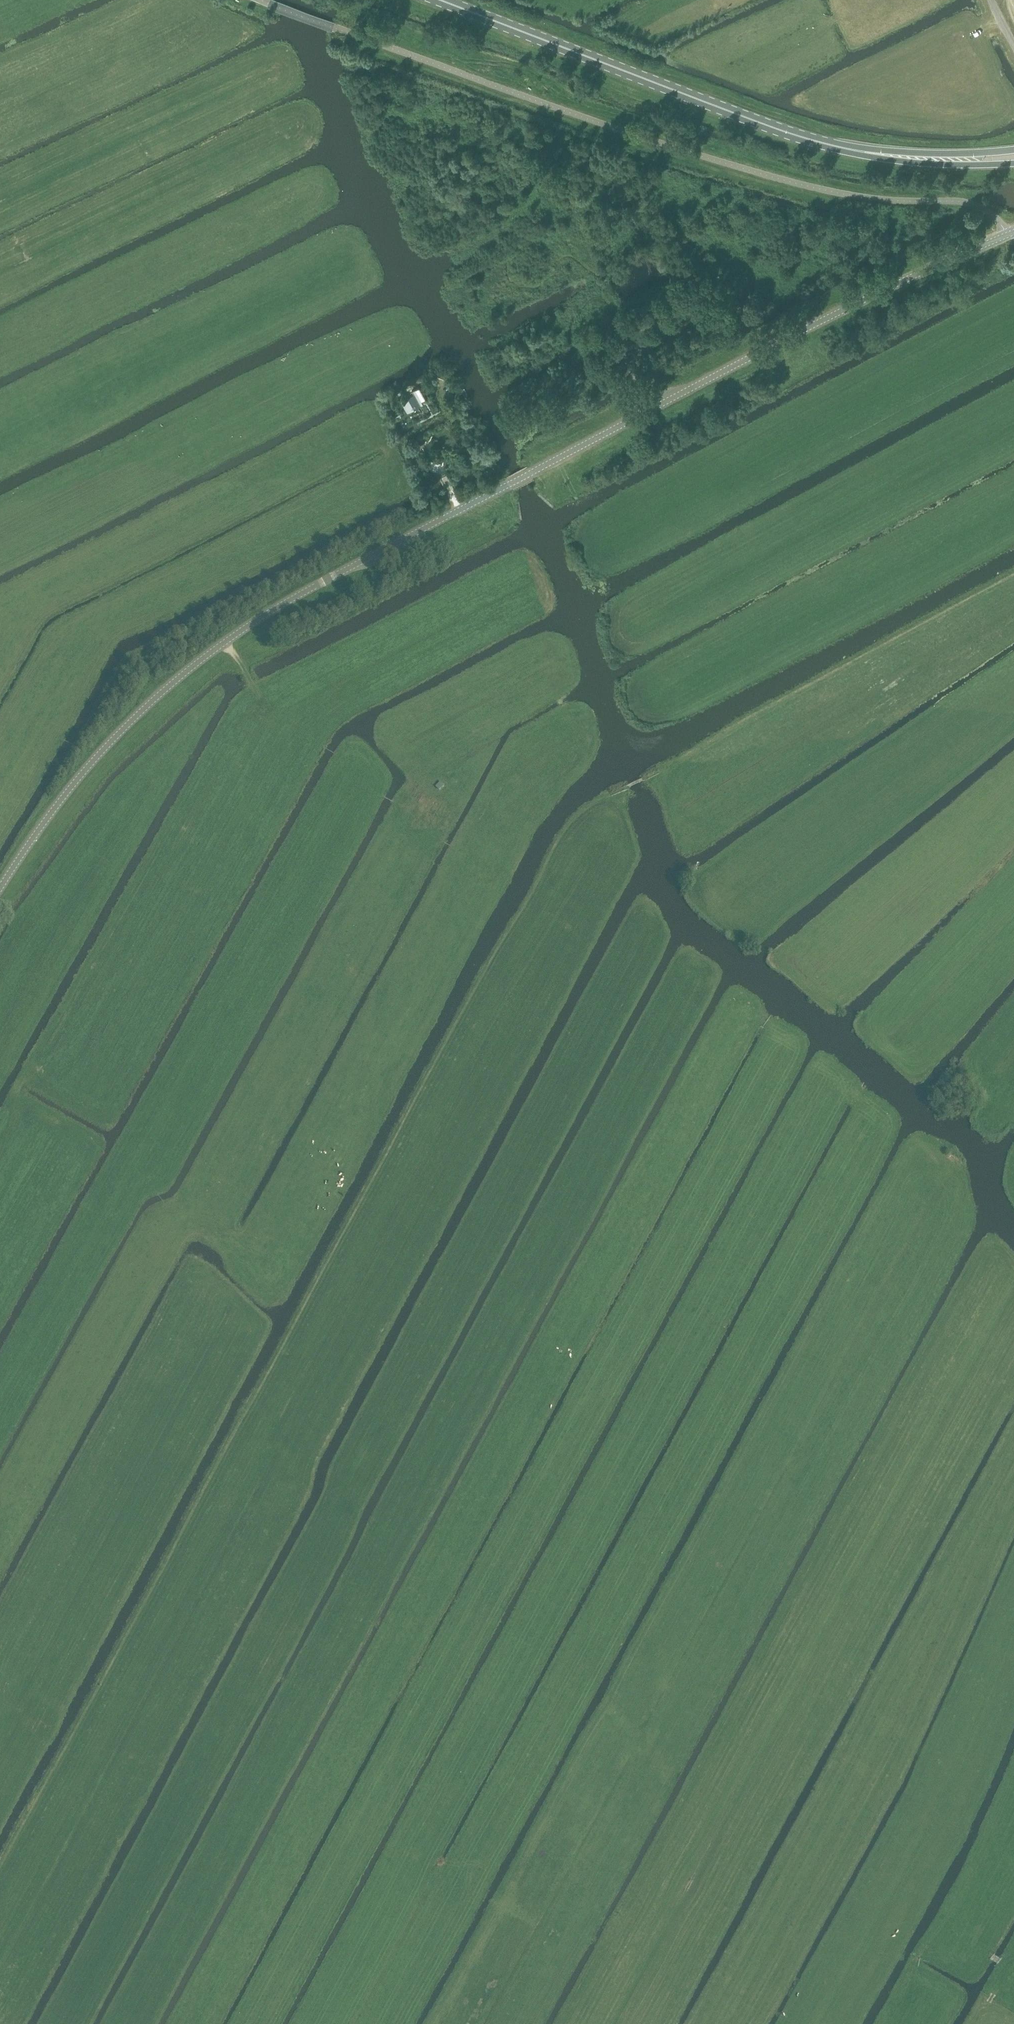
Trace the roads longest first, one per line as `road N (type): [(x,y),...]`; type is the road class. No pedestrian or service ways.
road 1 (unclassified): [(0,889),(54,810),(125,728),(259,619),(780,342),(1013,232)]
road 2 (primary): [(939,160),(861,153),(772,128),(437,0)]

